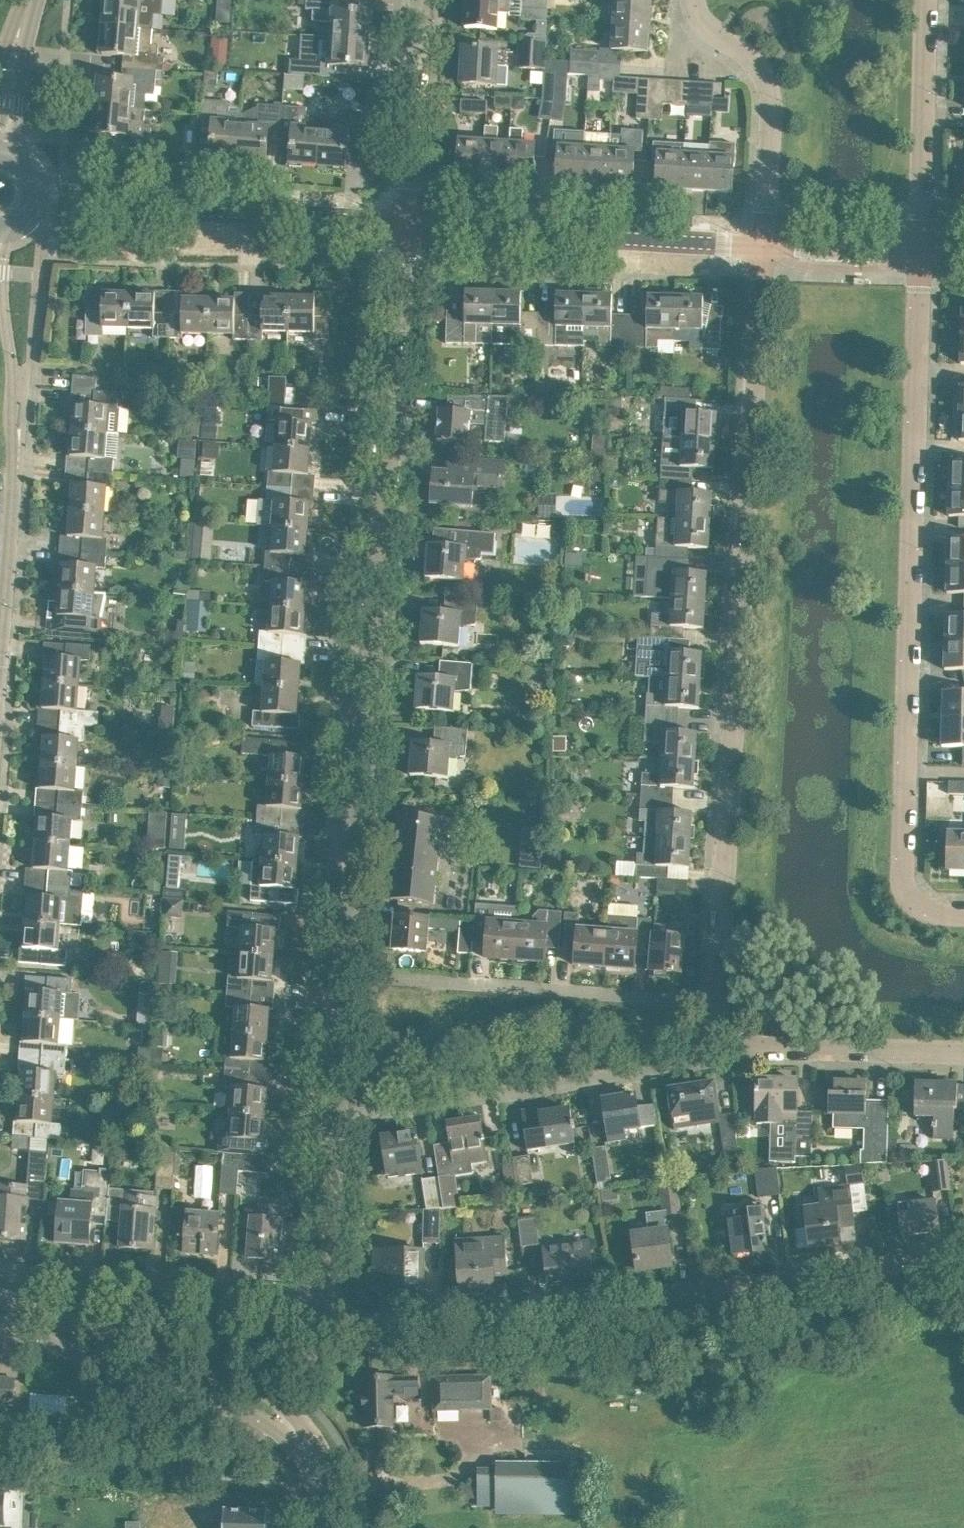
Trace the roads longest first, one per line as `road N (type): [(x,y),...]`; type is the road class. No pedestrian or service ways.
road 1 (residential): [(716,1005),(763,246)]
road 2 (residential): [(348,975),(408,221)]
road 3 (residential): [(326,1296),(355,1315),(469,1317),(963,1256)]
road 4 (residential): [(906,773),(920,253)]
road 5 (tertiary): [(0,665),(17,445),(4,302),(7,233)]
road 6 (residential): [(338,1118),(722,1061),(742,1039)]
road 7 (residential): [(348,975),(716,1005)]
road 8 (tertiary): [(408,221),(40,195)]
road 9 (tertiary): [(313,1458),(303,1424),(284,1402),(0,1296)]
road 10 (tertiary): [(763,246),(408,221)]
road 11 (tertiary): [(0,1324),(219,1400),(313,1458)]
road 12 (residential): [(11,1272),(326,1296)]
road 13 (residential): [(763,246),(770,90),(749,56),(700,18),(695,0)]
road 14 (residential): [(920,253),(927,0)]
road 15 (residential): [(963,1054),(751,1048),(742,1039)]
road 16 (residential): [(408,221),(421,0)]
road 17 (residential): [(963,915),(919,909),(908,894),(906,773)]
road 18 (residential): [(326,1296),(338,1118)]
road 19 (tertiary): [(0,153),(12,50),(31,0)]
road 20 (tertiary): [(920,253),(763,246)]
road 21 (residential): [(338,1118),(348,975)]

